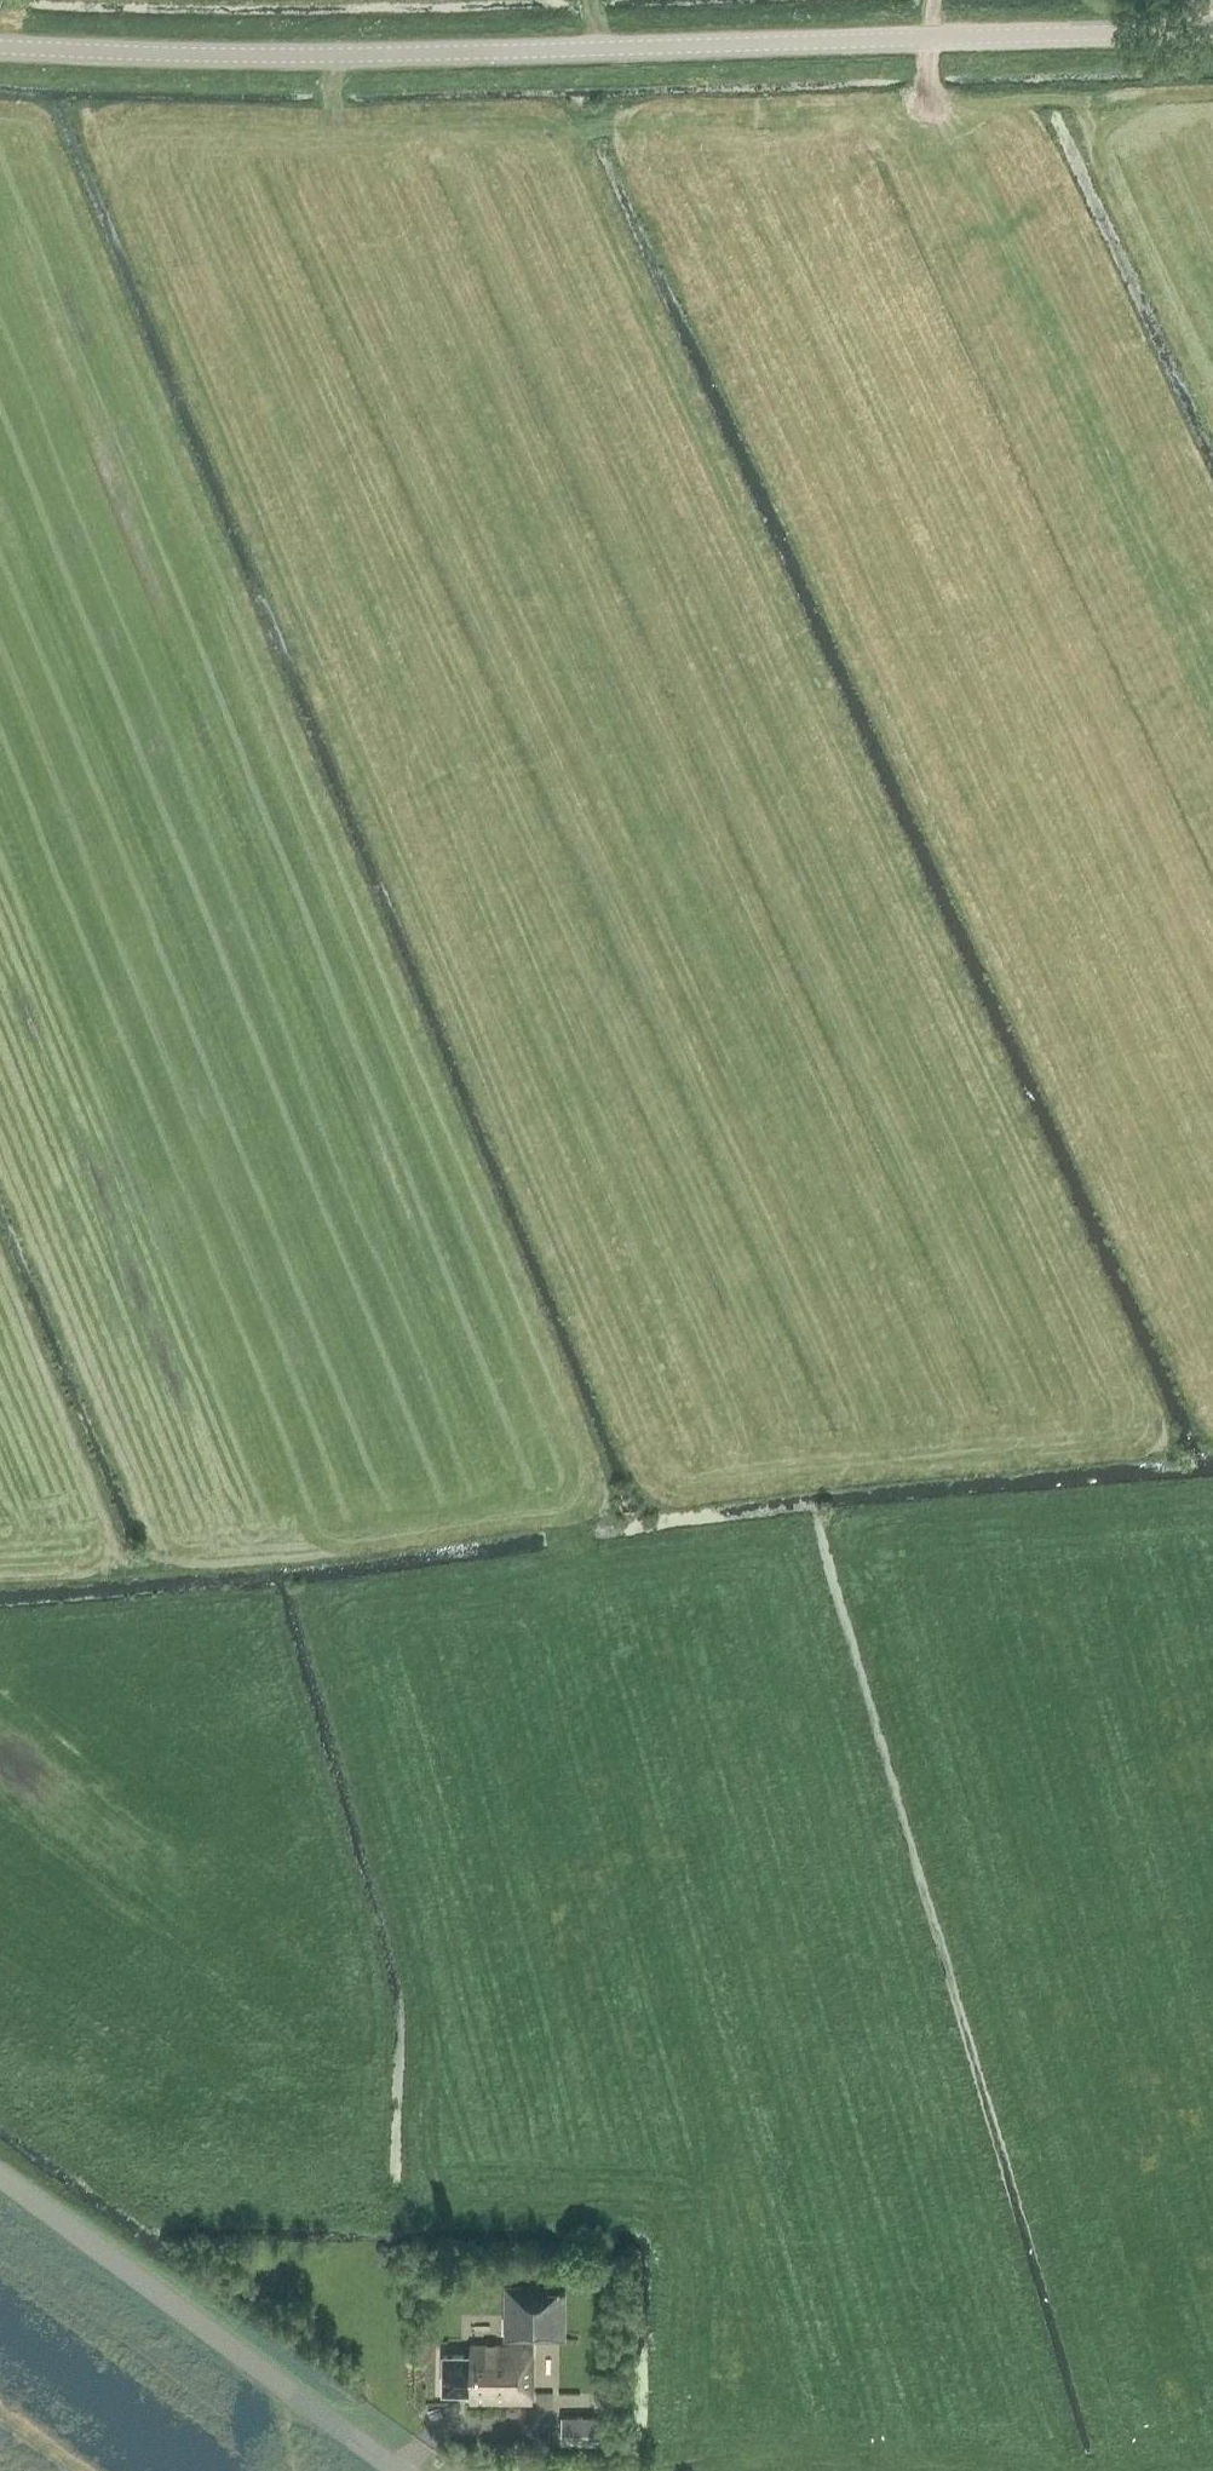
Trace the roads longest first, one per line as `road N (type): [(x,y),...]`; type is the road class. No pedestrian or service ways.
road 1 (tertiary): [(0,48),(264,55),(1212,29)]
road 2 (tertiary): [(388,2470),(0,2183)]

